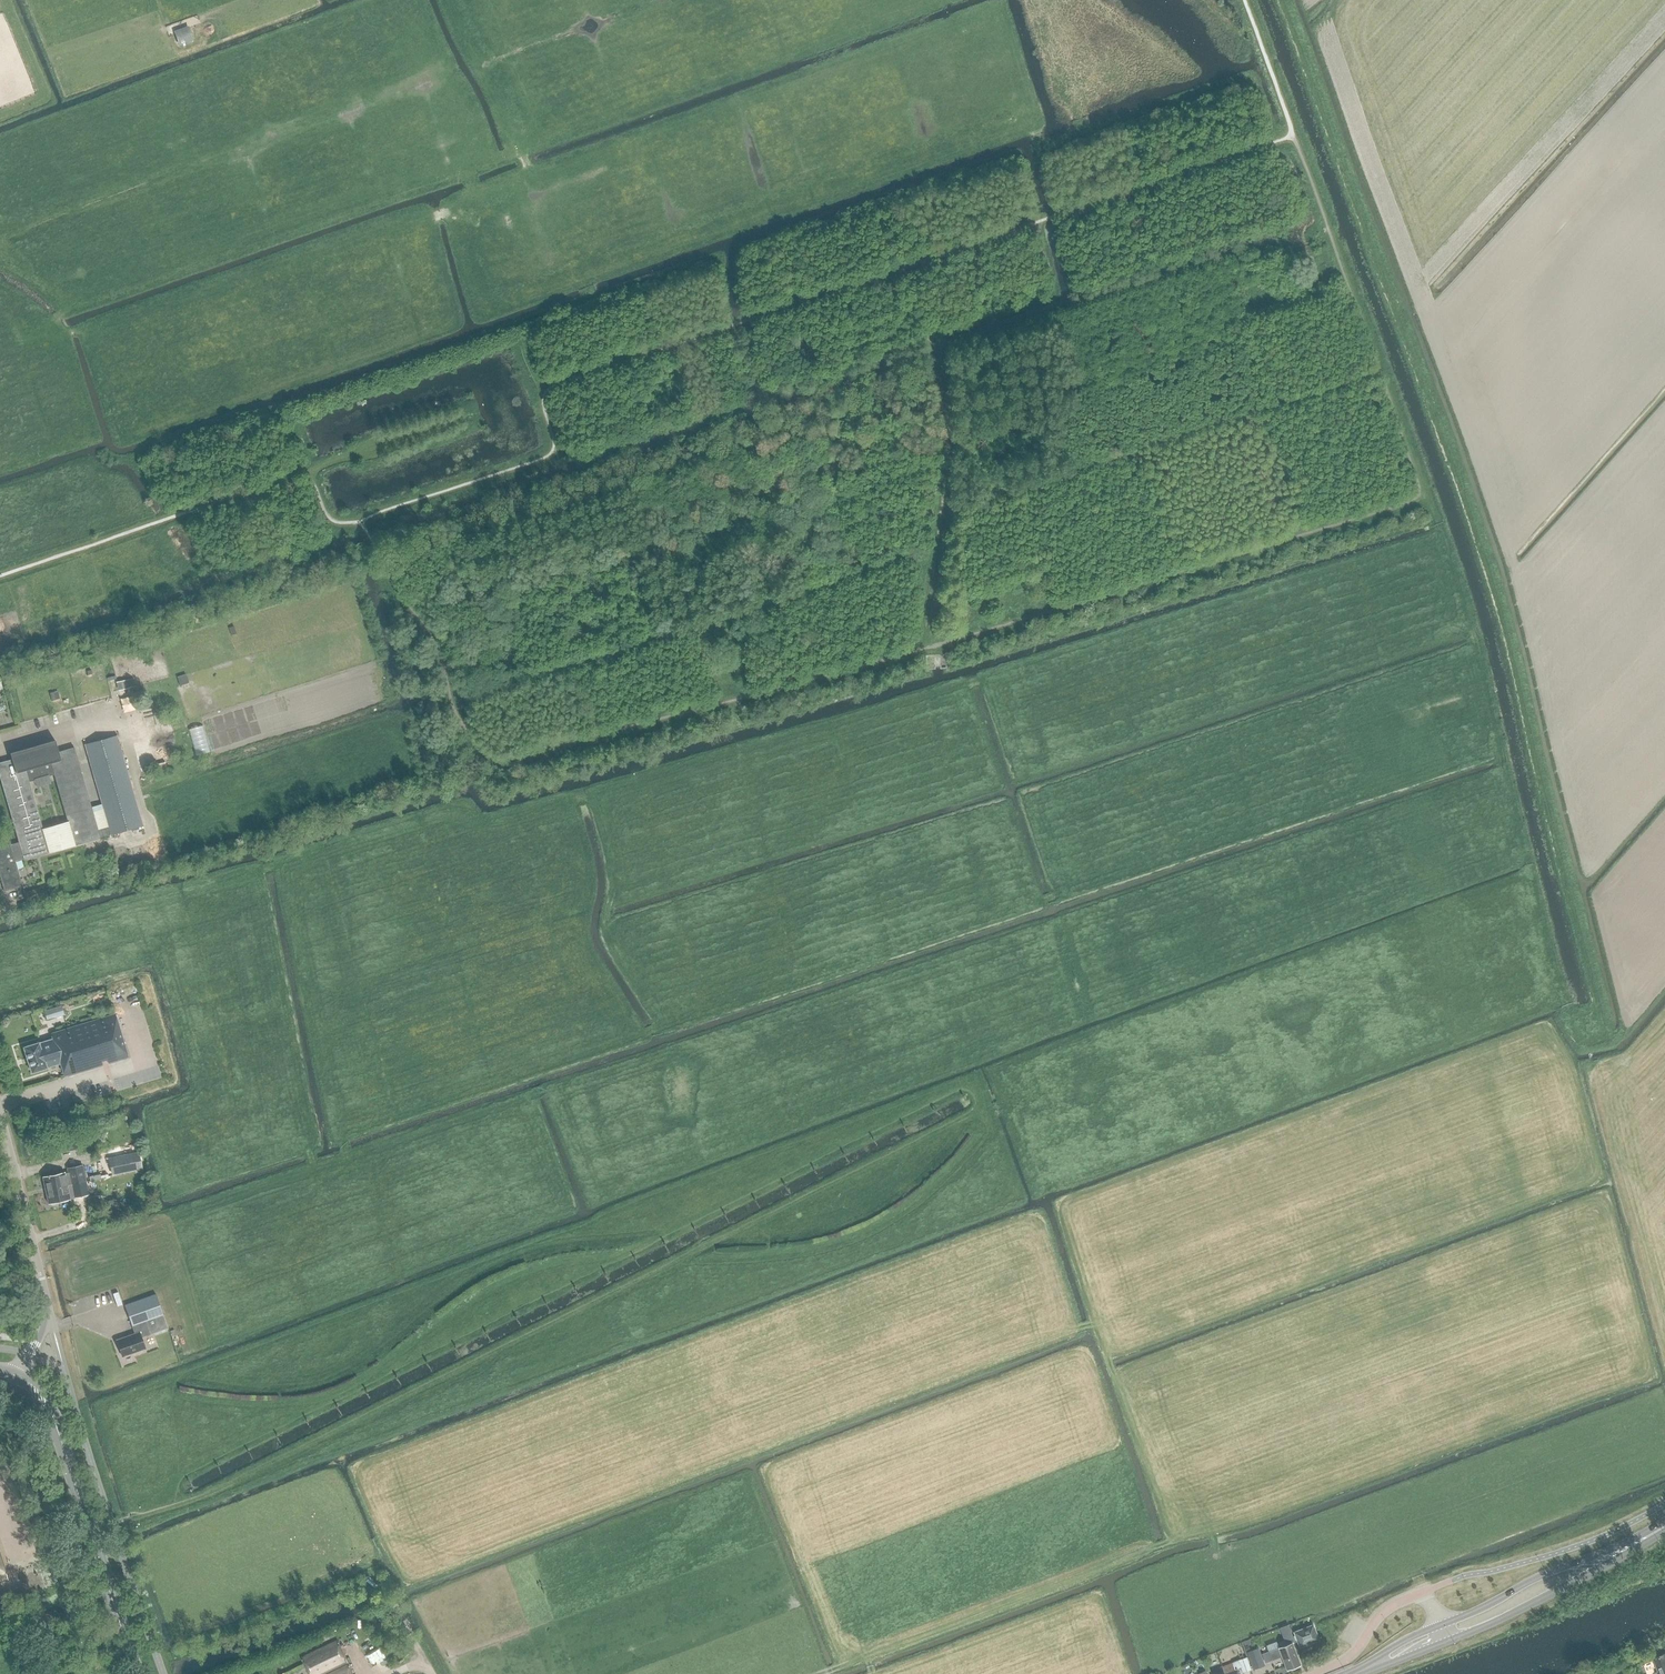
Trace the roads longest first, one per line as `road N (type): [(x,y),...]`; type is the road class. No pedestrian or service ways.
road 1 (track): [(90,1531),(196,1498),(755,1220)]
road 2 (secondary): [(136,1673),(54,1420),(15,1380)]
road 3 (tertiary): [(15,1380),(46,1301),(0,1111)]
road 4 (primary): [(1447,1641),(1573,1582),(1641,1540)]
road 5 (primary): [(1641,1540),(1441,1625)]
road 6 (residential): [(1310,1673),(1348,1657),(1383,1611),(1425,1591)]

